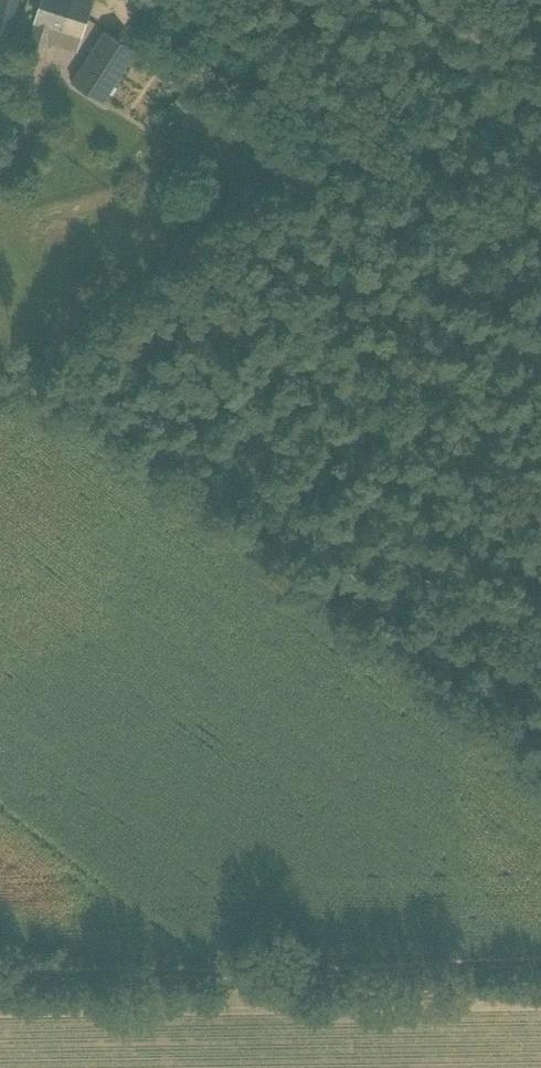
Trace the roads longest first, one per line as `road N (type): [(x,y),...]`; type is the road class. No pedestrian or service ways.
road 1 (track): [(0,974),(540,968)]
road 2 (track): [(540,275),(153,0)]
road 3 (track): [(458,0),(358,147)]

